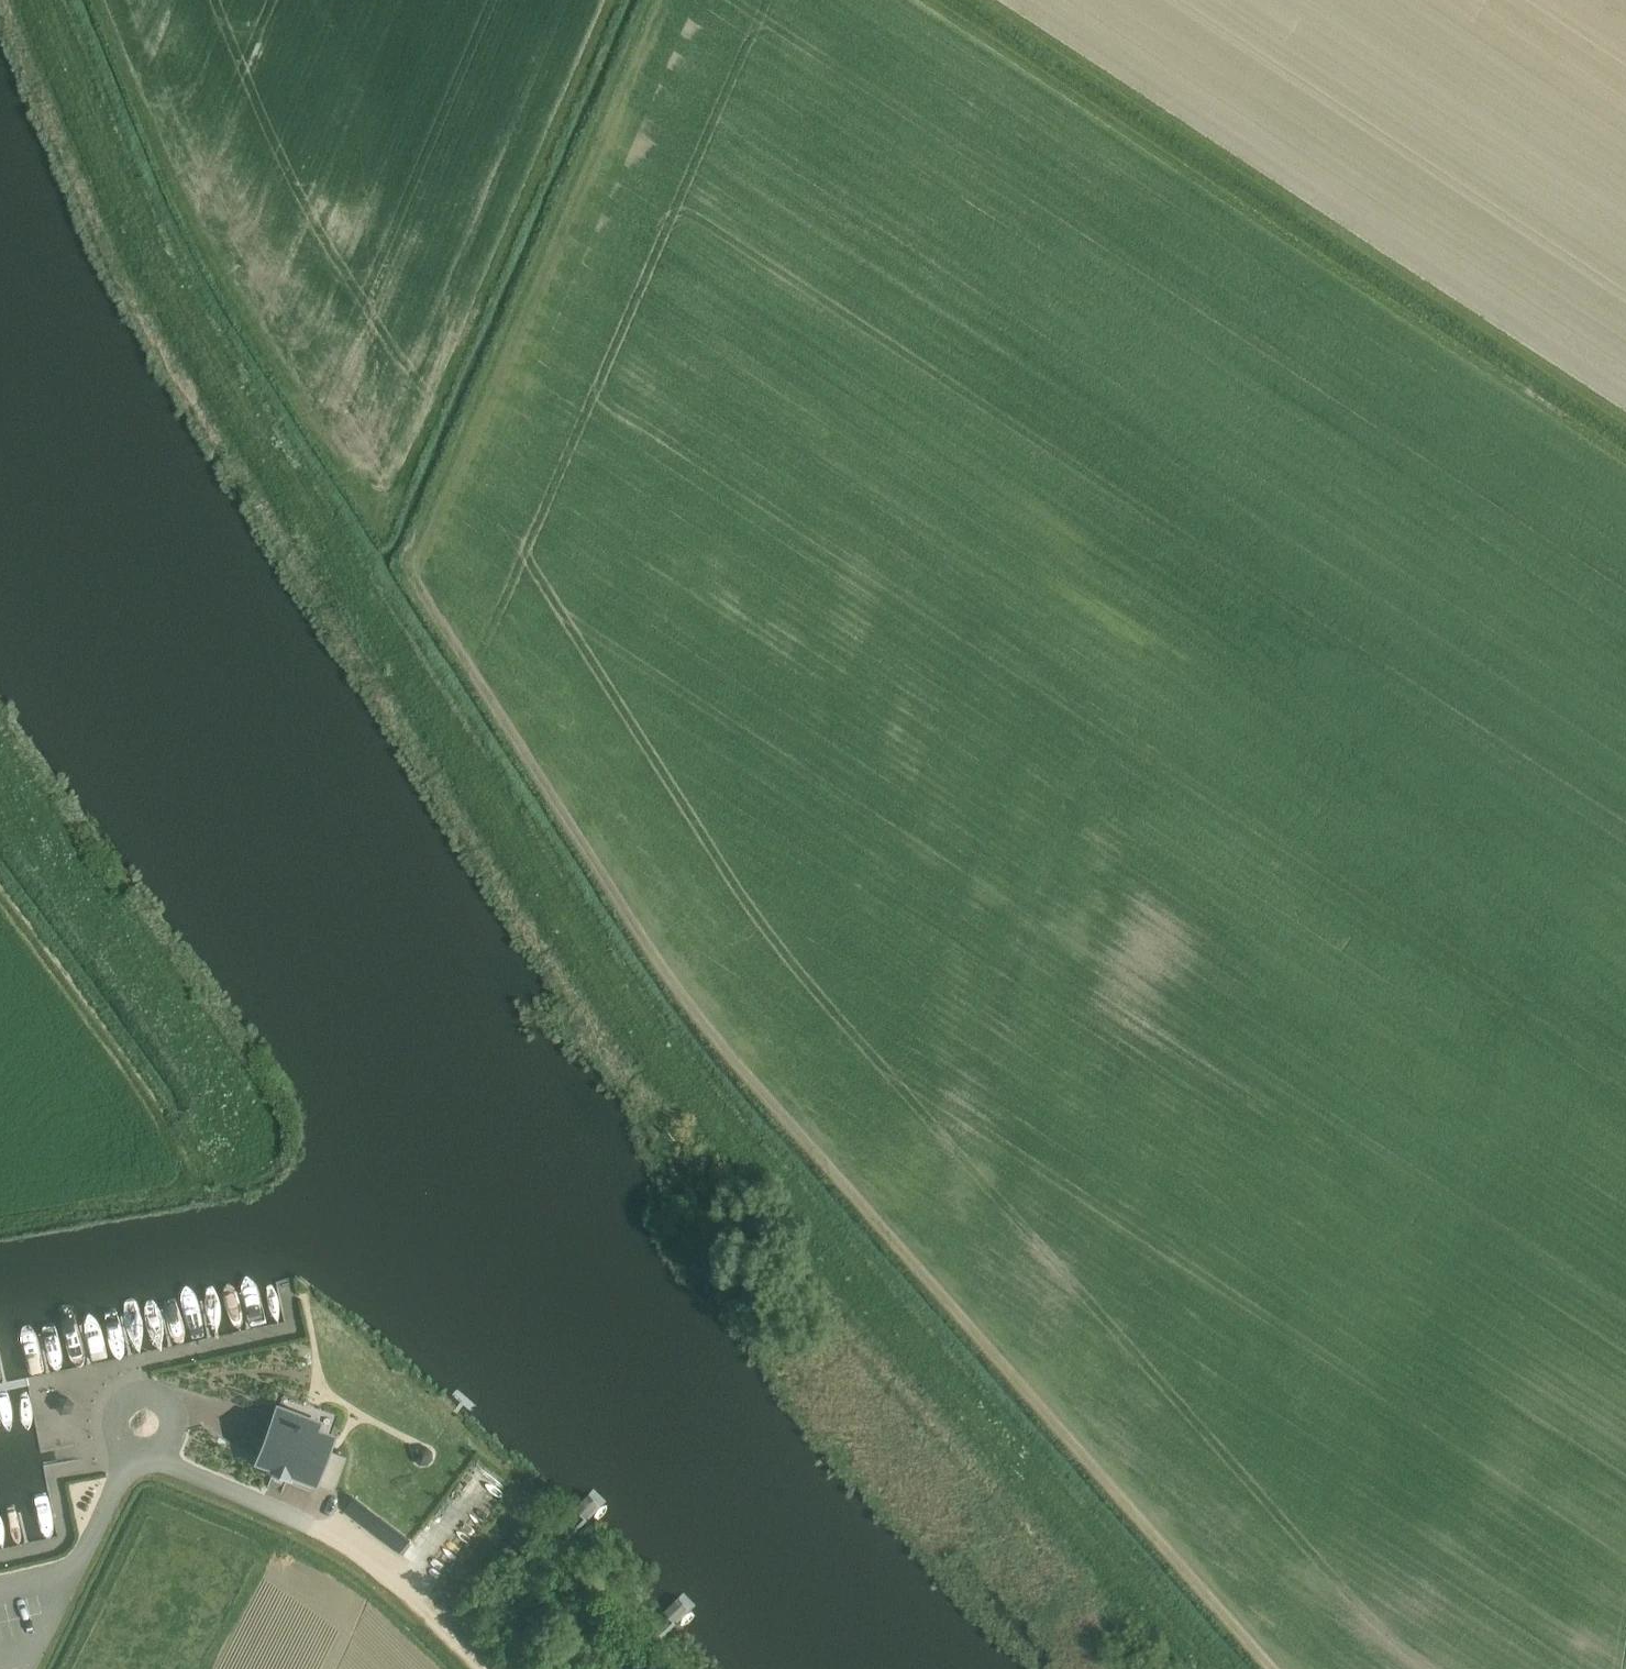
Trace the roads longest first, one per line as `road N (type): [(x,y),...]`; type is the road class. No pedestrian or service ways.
road 1 (track): [(479,1668),(377,1570),(326,1535),(164,1455)]
road 2 (unclassified): [(130,1455),(71,1570),(0,1588)]
road 3 (unclassified): [(130,1455),(113,1429),(117,1408),(133,1394),(155,1392),(174,1405),(178,1437)]

